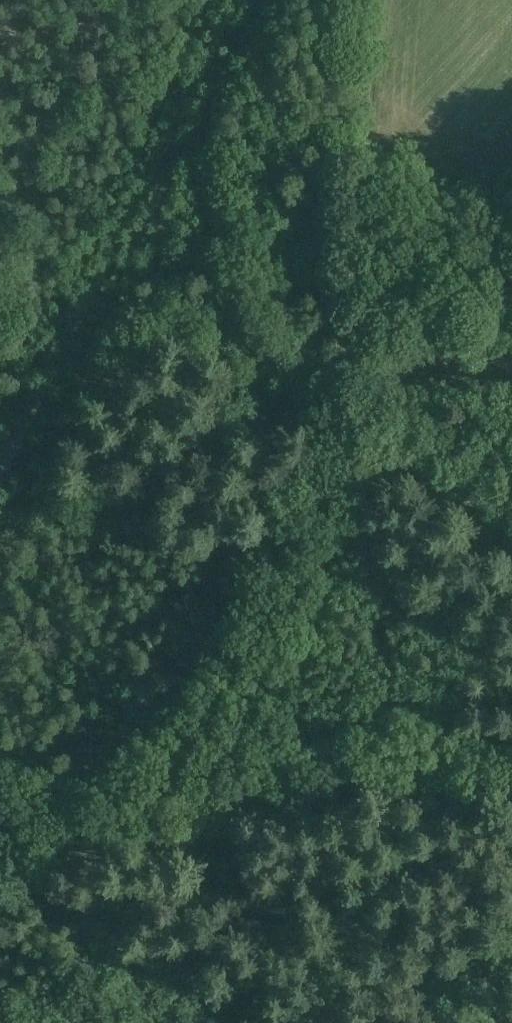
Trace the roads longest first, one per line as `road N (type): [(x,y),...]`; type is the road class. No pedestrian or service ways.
road 1 (track): [(230,0),(0,460)]
road 2 (track): [(511,761),(329,751),(189,770)]
road 3 (track): [(189,770),(124,803),(0,842)]

